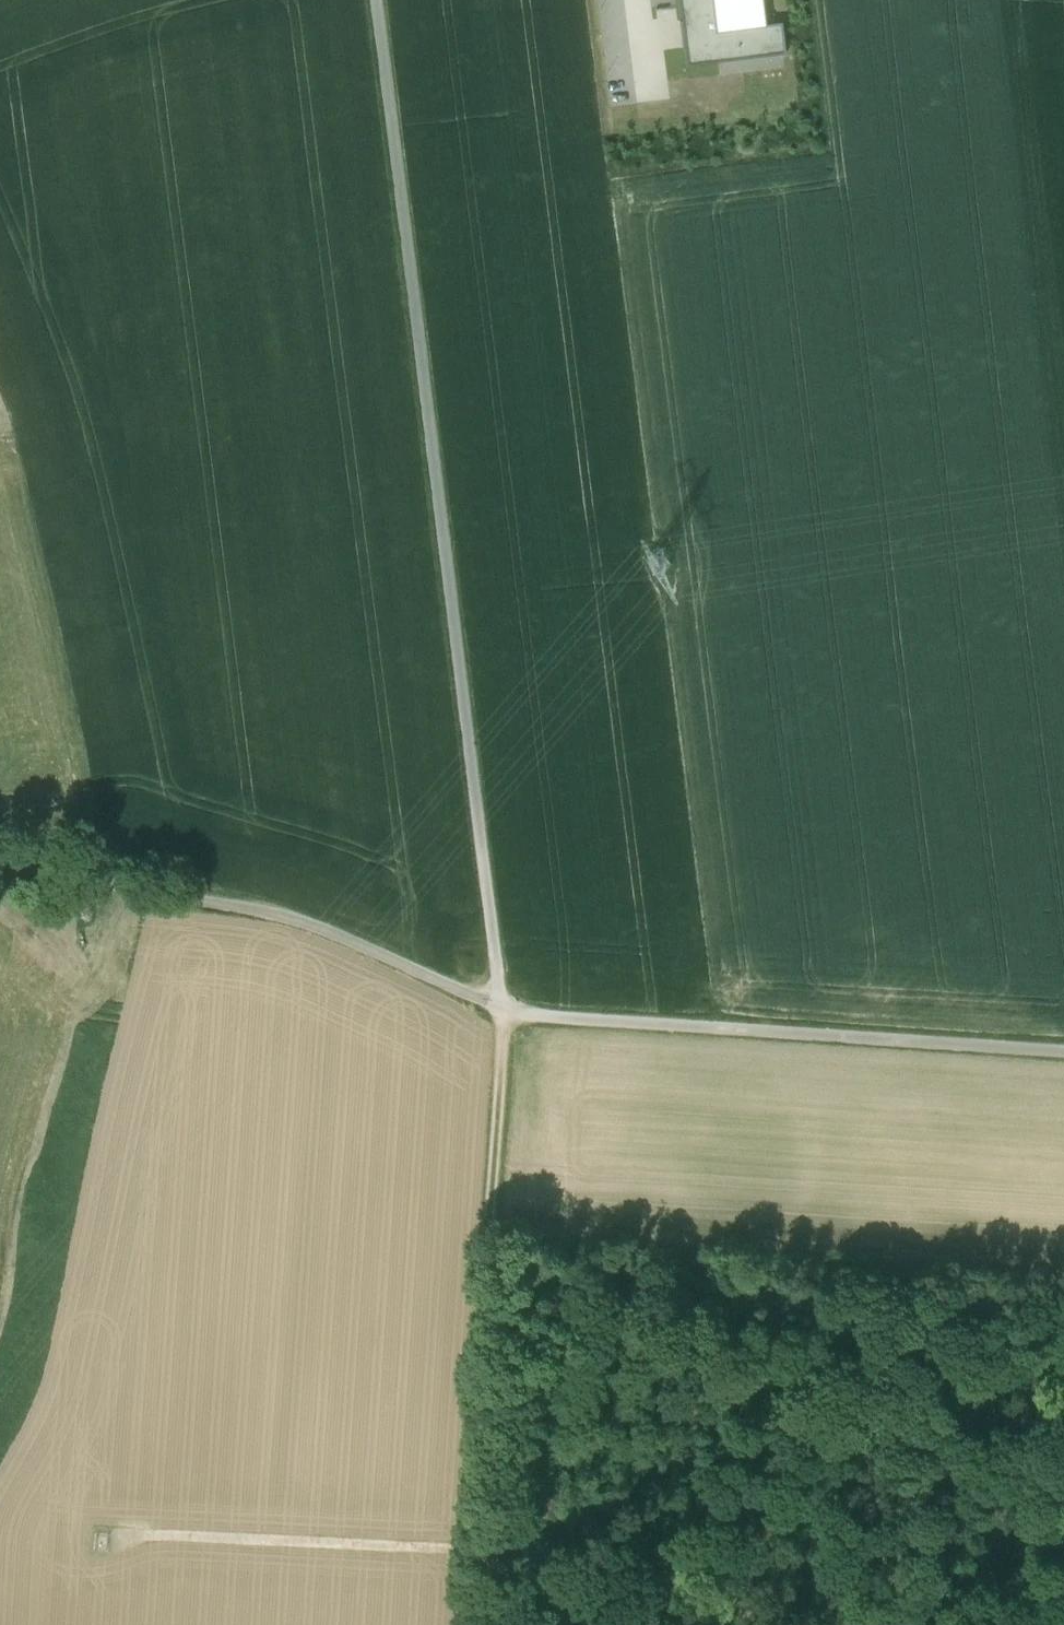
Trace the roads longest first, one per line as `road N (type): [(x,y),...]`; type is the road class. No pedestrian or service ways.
road 1 (track): [(379,0),(503,1015),(462,1624)]
road 2 (track): [(0,877),(322,931),(503,1015),(1063,1054)]

